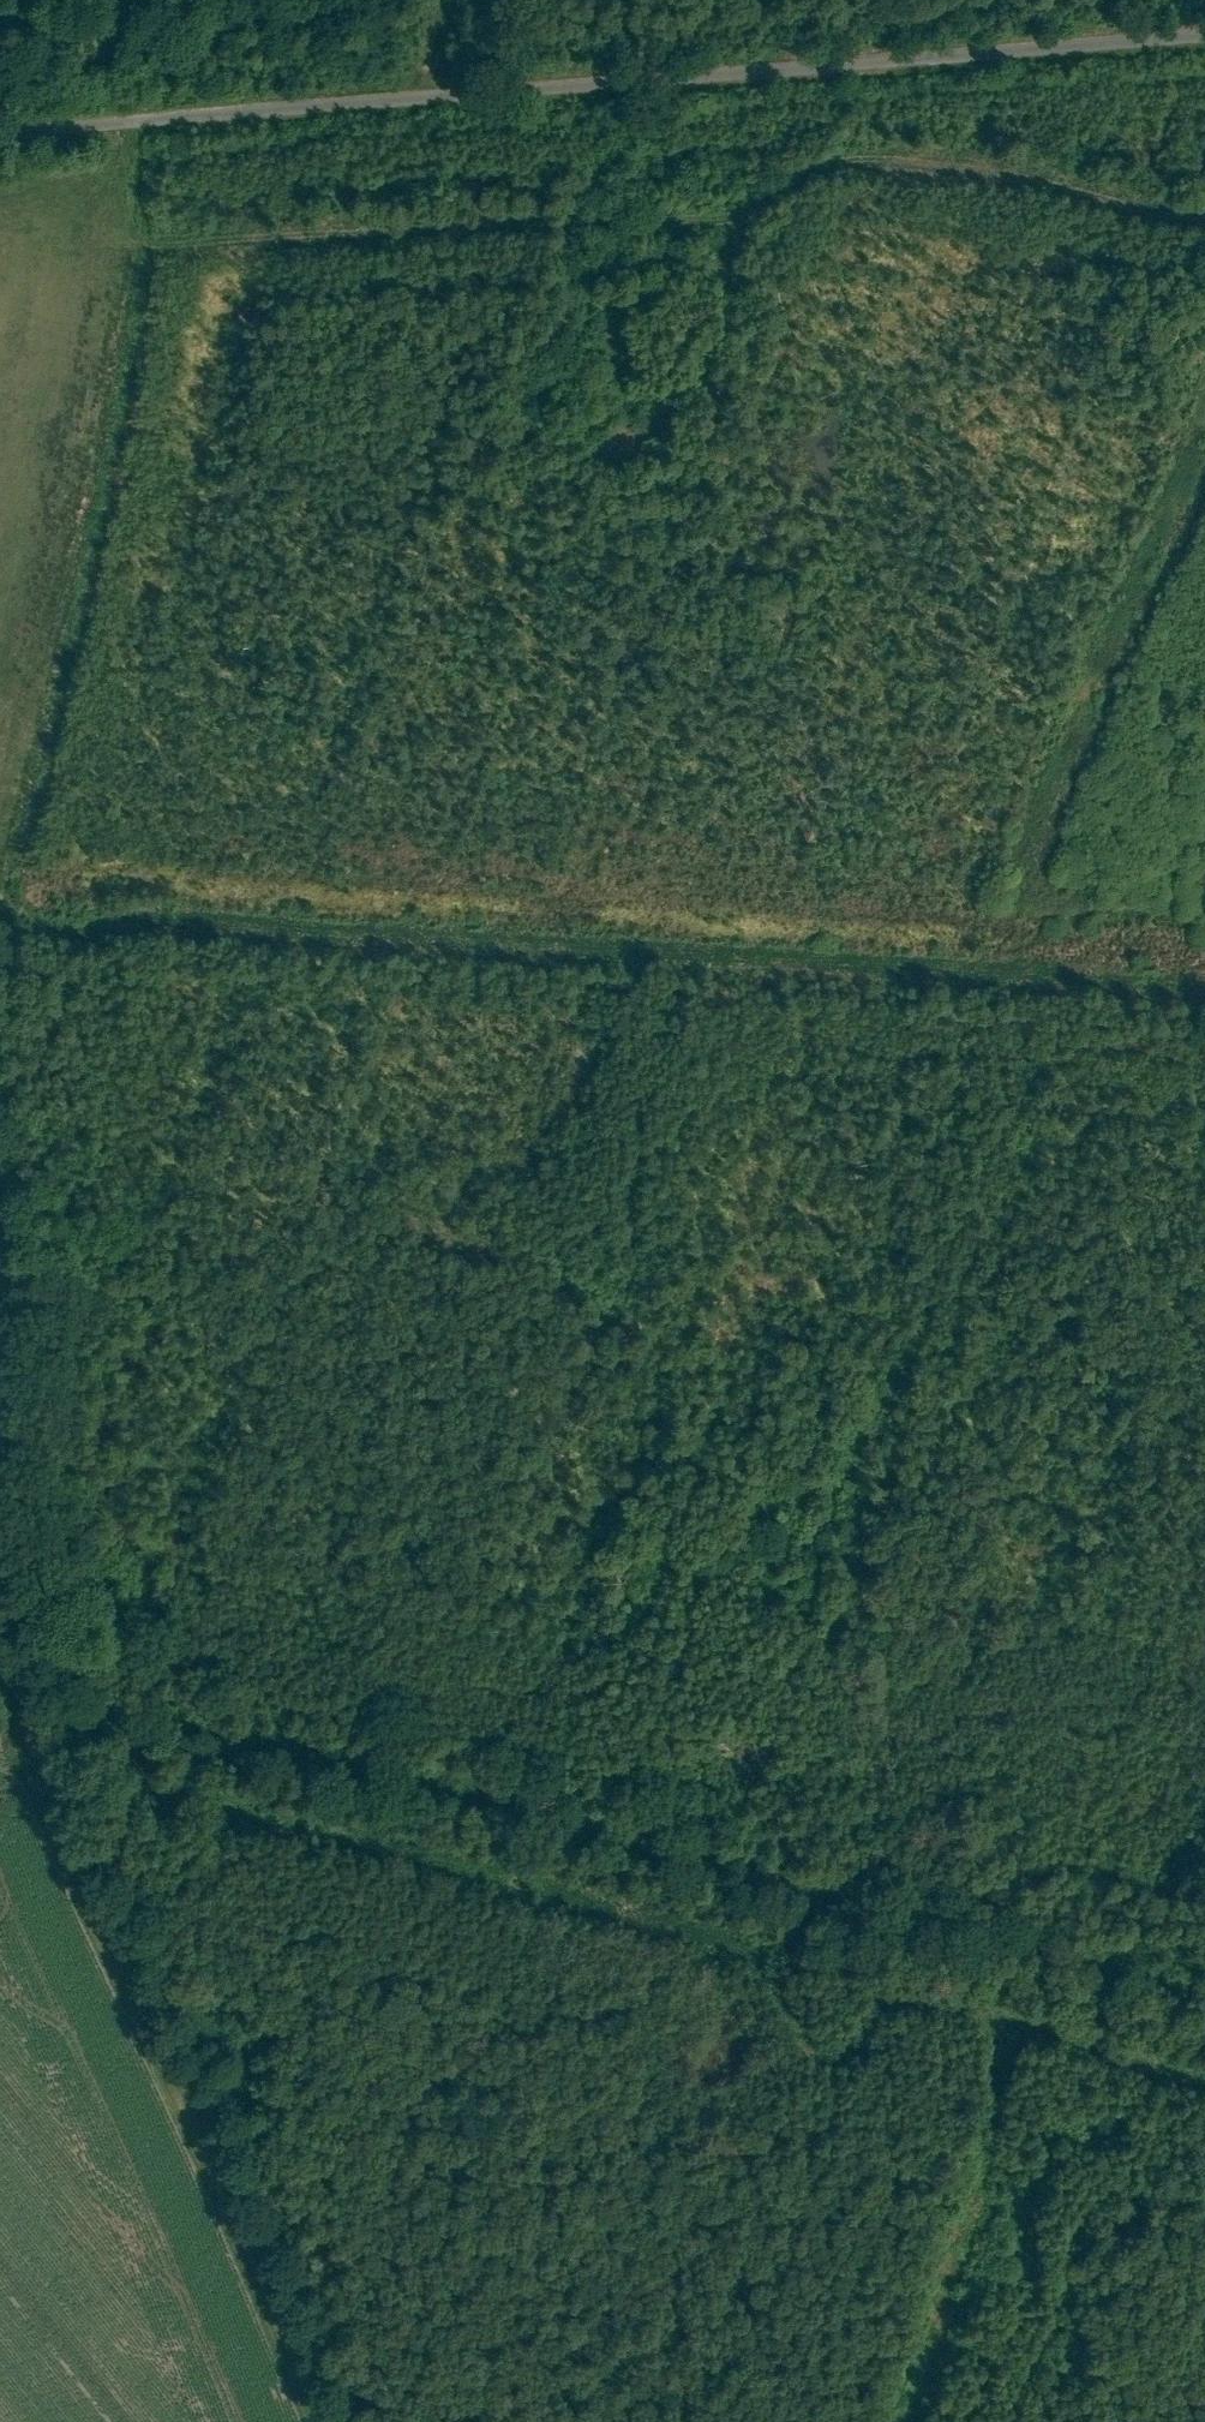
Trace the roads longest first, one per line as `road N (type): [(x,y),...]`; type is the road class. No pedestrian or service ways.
road 1 (track): [(0,132),(1204,35)]
road 2 (track): [(0,1711),(395,2421)]

